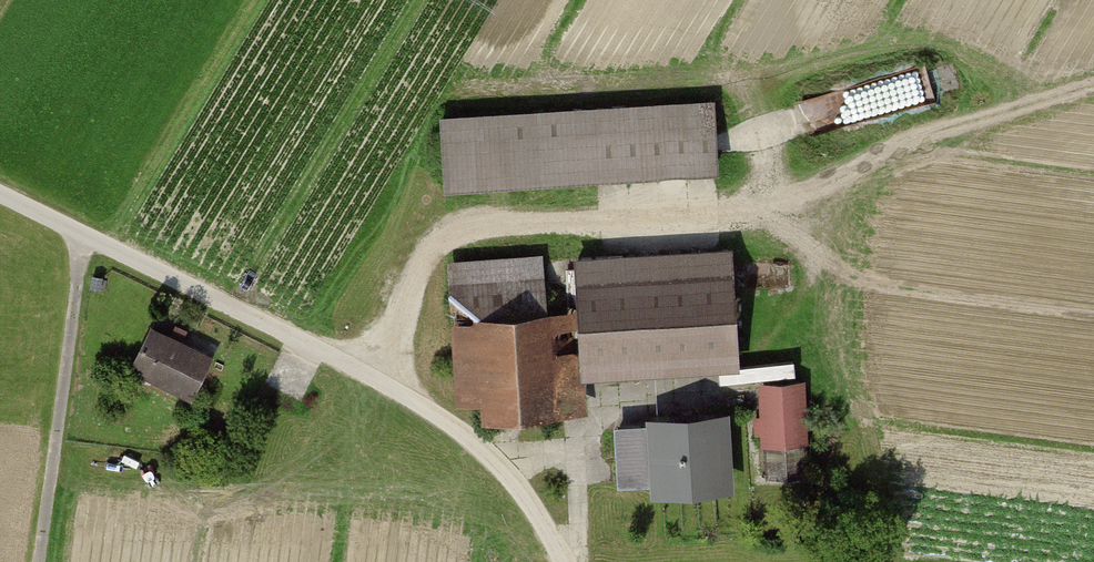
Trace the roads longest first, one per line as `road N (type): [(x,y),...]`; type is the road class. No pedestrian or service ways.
road 1 (track): [(581,561),(588,409),(639,385),(723,380),(744,365),(806,286),(846,182),(890,148),(1093,89)]
road 2 (unclassified): [(571,561),(526,486),(426,407),(0,197)]
road 3 (track): [(88,241),(42,561)]

